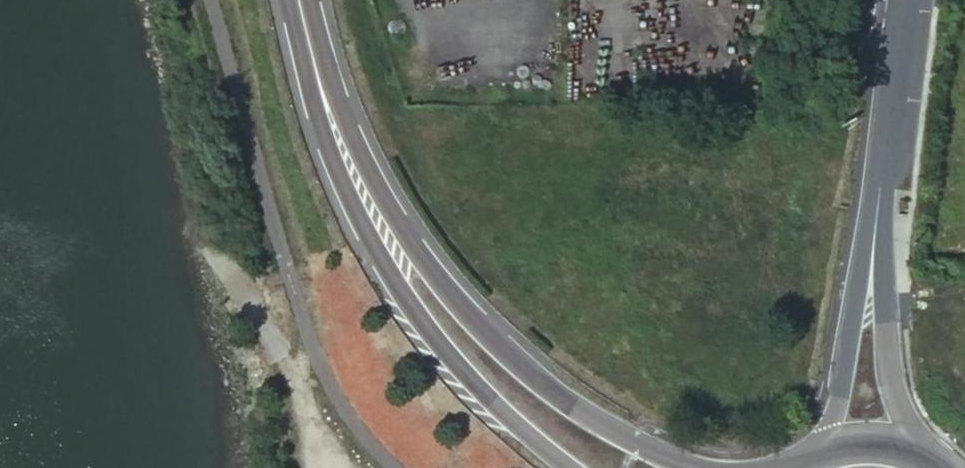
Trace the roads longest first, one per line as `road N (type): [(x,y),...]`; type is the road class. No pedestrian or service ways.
road 1 (primary): [(697,467),(574,408),(491,340),(426,267),(318,83)]
road 2 (primary): [(318,83),(359,207),(396,280),(489,395),(573,467)]
road 3 (tertiary): [(931,457),(901,415),(883,369),(879,188)]
road 4 (tertiary): [(879,188),(838,395),(812,454)]
road 5 (track): [(315,467),(288,350),(224,263)]
road 6 (tertiary): [(905,0),(879,188)]
road 7 (primary): [(931,457),(880,441),(812,454)]

